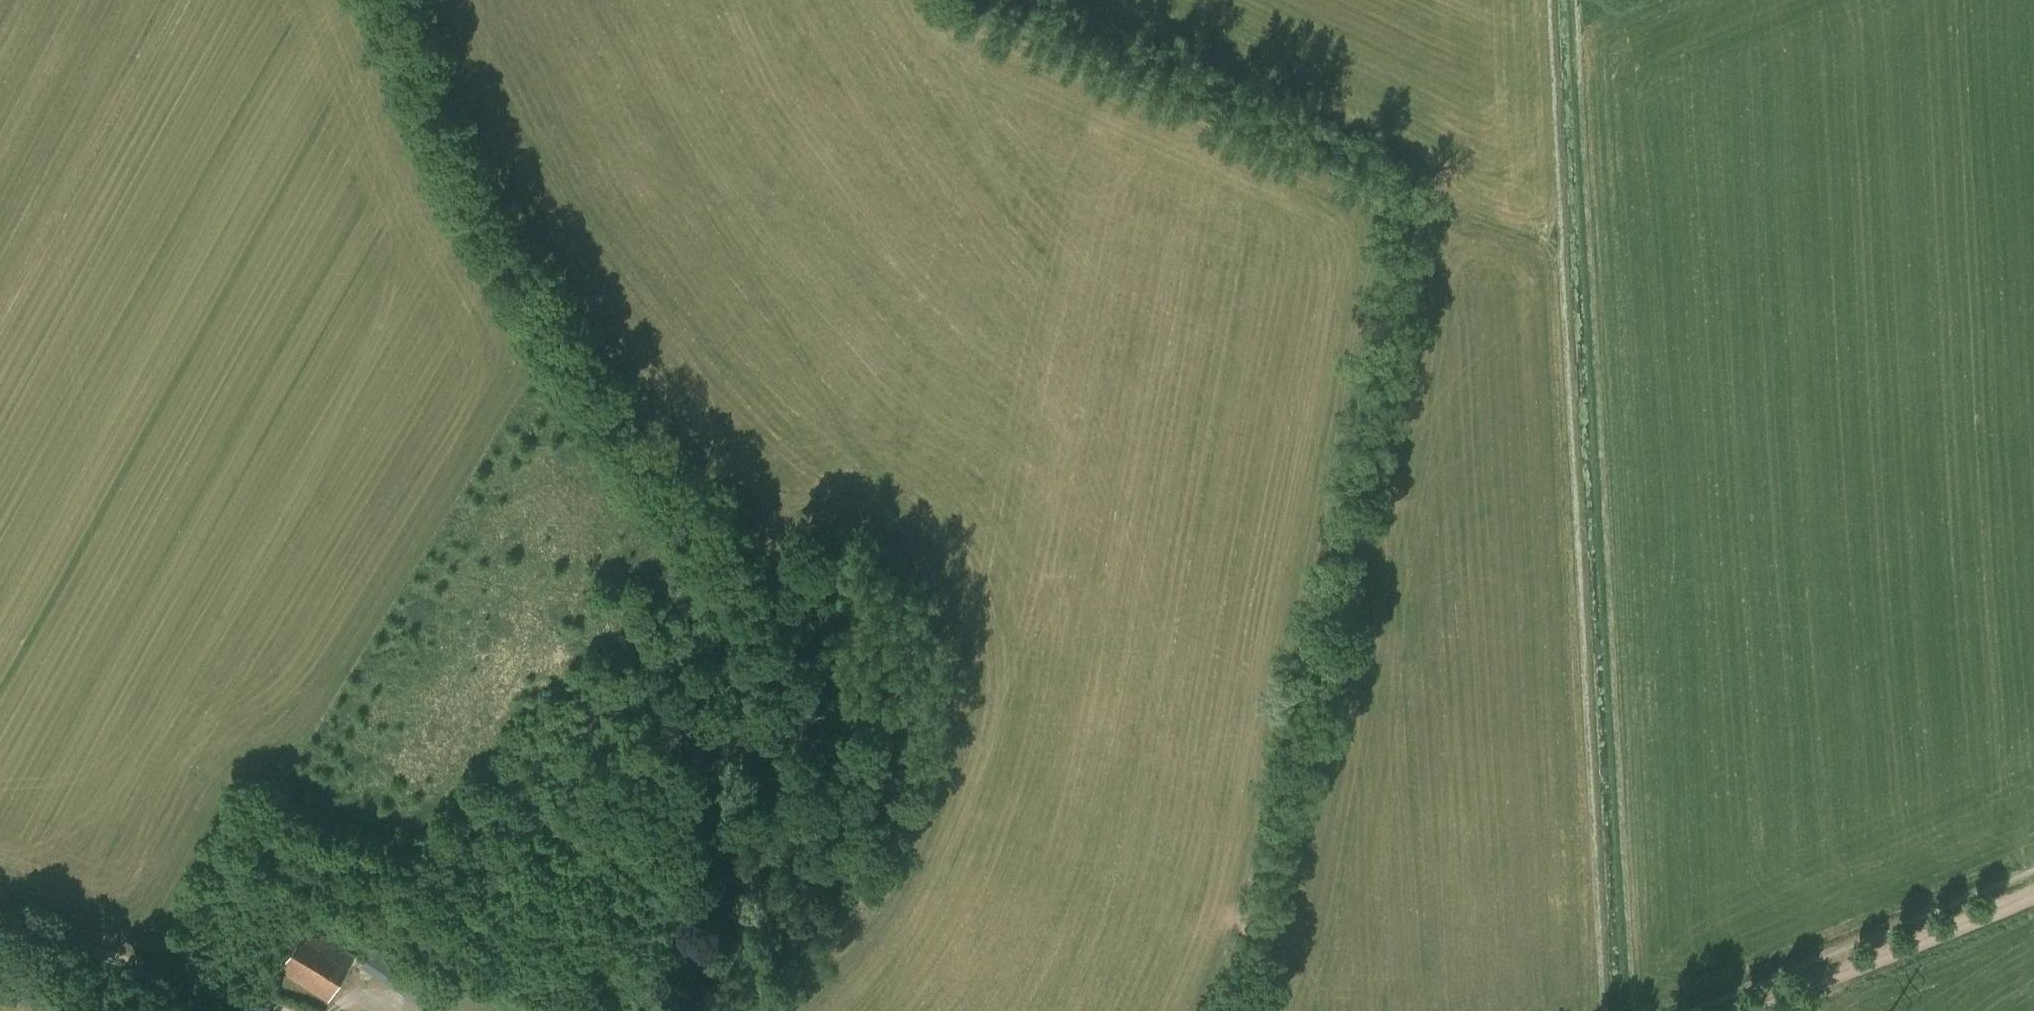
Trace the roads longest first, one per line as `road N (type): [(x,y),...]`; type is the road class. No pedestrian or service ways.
road 1 (track): [(1737,1010),(2033,889)]
road 2 (unclassified): [(299,1010),(0,913)]

